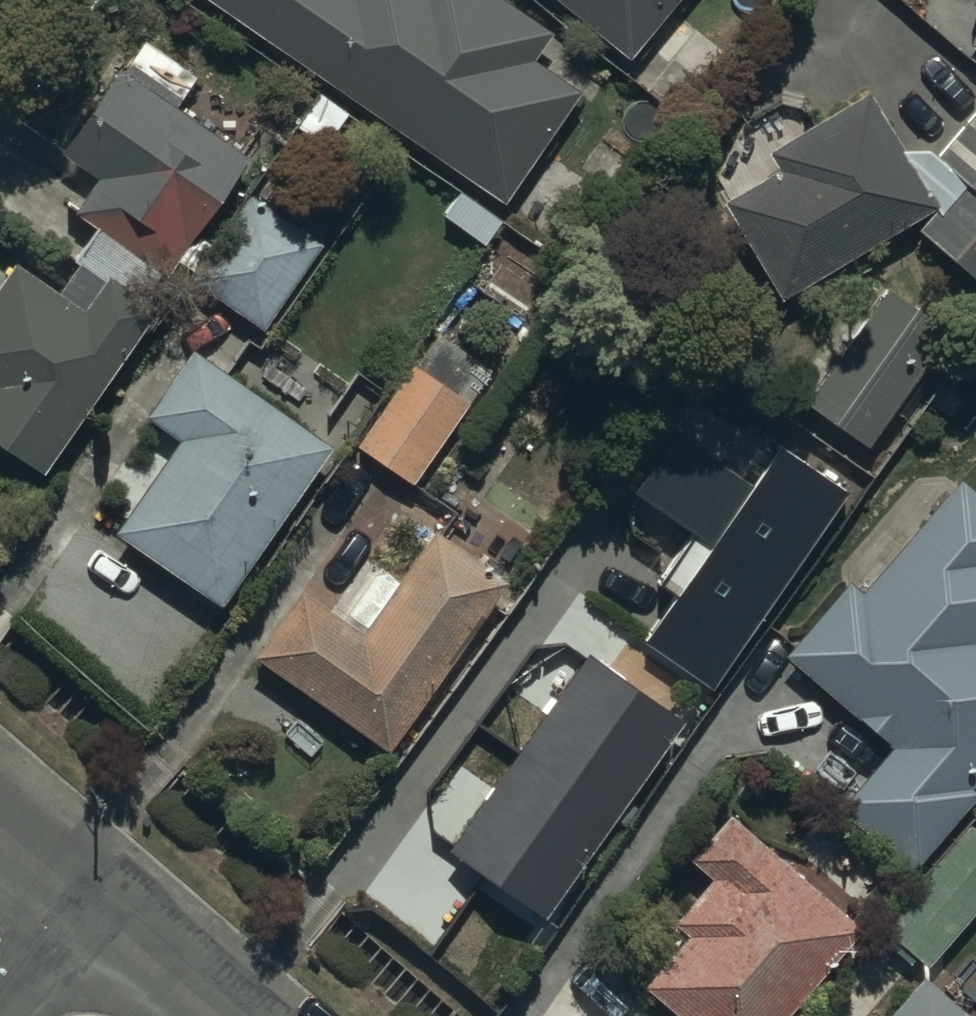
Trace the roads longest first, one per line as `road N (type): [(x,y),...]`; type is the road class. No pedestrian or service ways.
road 1 (tertiary): [(100,907),(225,1015)]
road 2 (residential): [(3,1015),(100,907)]
road 3 (tertiary): [(0,821),(100,907)]

